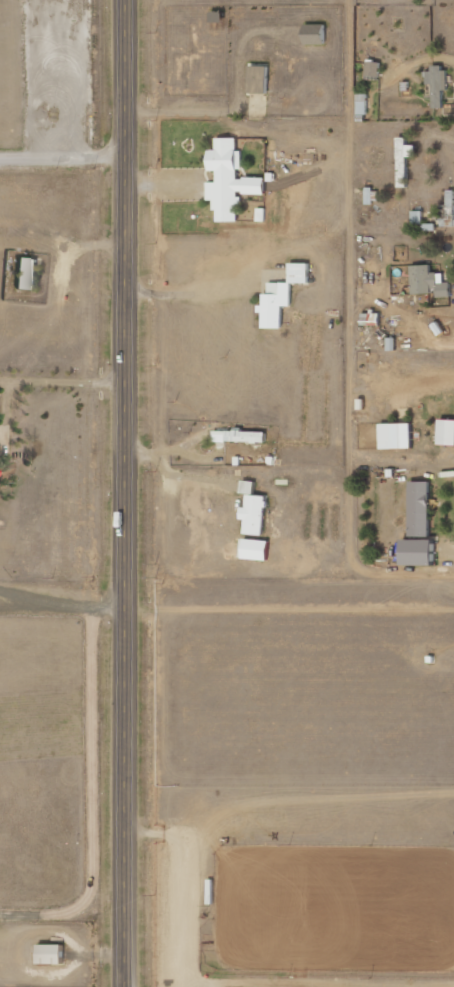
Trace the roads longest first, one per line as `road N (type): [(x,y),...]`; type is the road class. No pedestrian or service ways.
road 1 (secondary): [(129,0),(127,986)]

